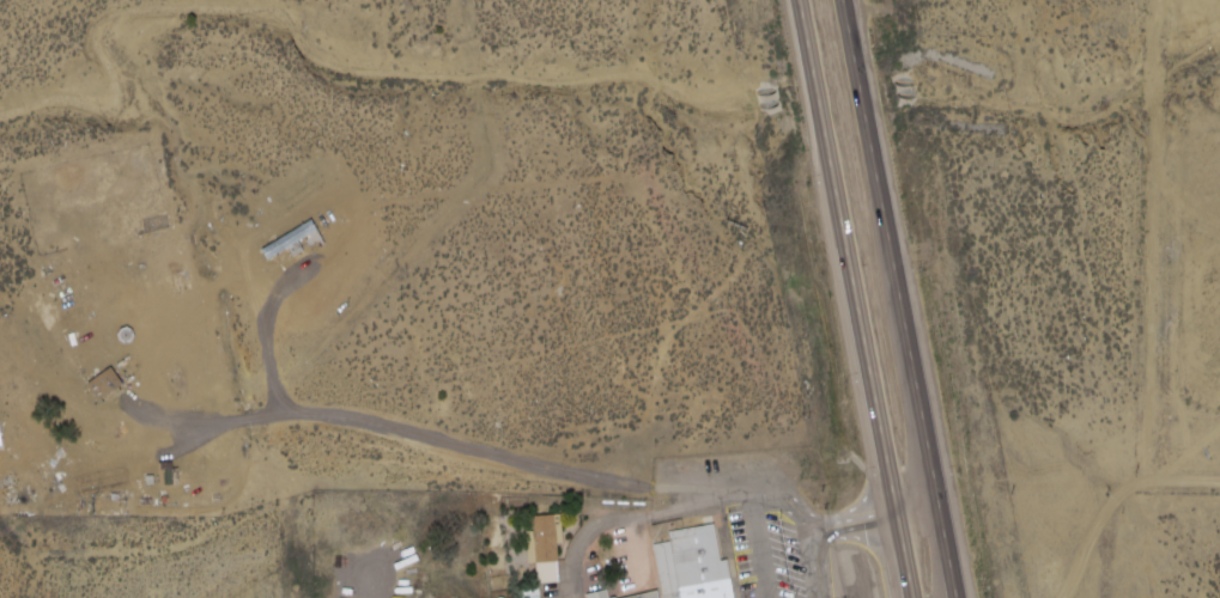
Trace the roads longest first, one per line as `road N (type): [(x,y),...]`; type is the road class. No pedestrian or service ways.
road 1 (track): [(910,520),(821,535),(800,504),(497,468),(318,421)]
road 2 (trunk): [(801,0),(921,597)]
road 3 (trunk): [(964,597),(847,0)]
road 4 (track): [(1145,487),(1158,475),(1169,435),(1168,0)]
road 5 (track): [(59,457),(217,422),(318,421),(261,285)]
road 6 (track): [(1169,597),(1145,487),(1107,532),(1077,597)]
road 7 (track): [(1085,582),(1038,548),(1027,509),(1038,482),(1145,487)]

